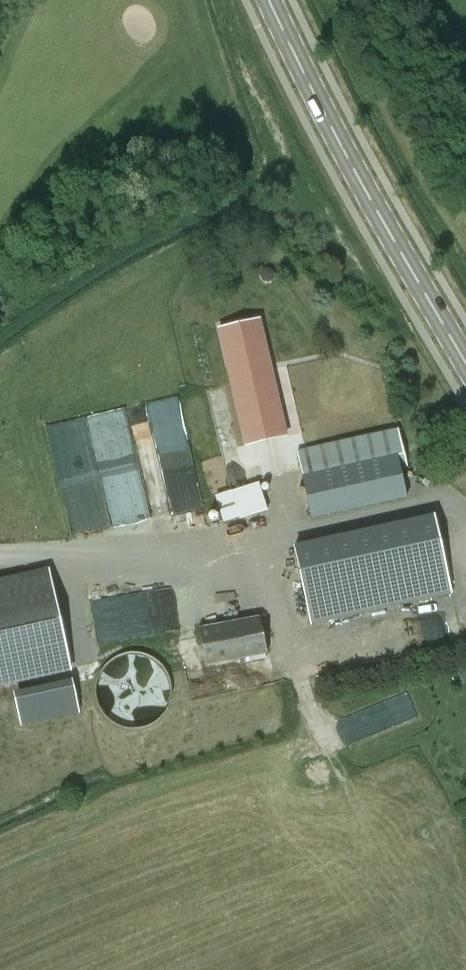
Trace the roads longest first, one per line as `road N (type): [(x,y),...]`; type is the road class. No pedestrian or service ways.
road 1 (tertiary): [(465,362),(333,131),(269,0)]

